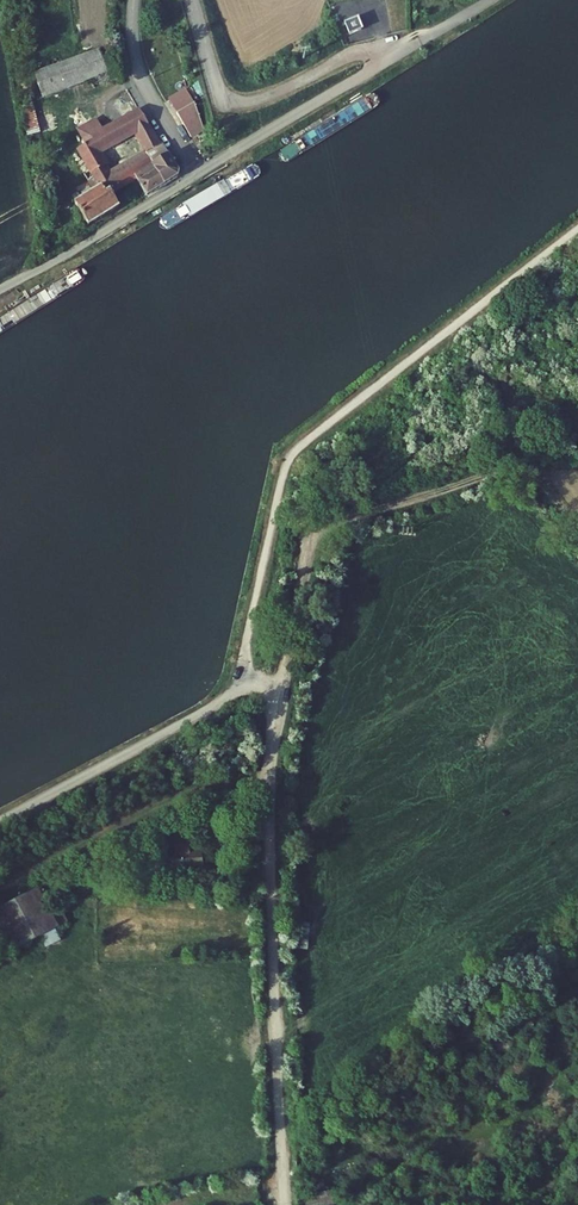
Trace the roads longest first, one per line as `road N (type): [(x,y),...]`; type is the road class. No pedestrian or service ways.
road 1 (track): [(193,0),(223,105),(260,102),(369,55),(400,53)]

